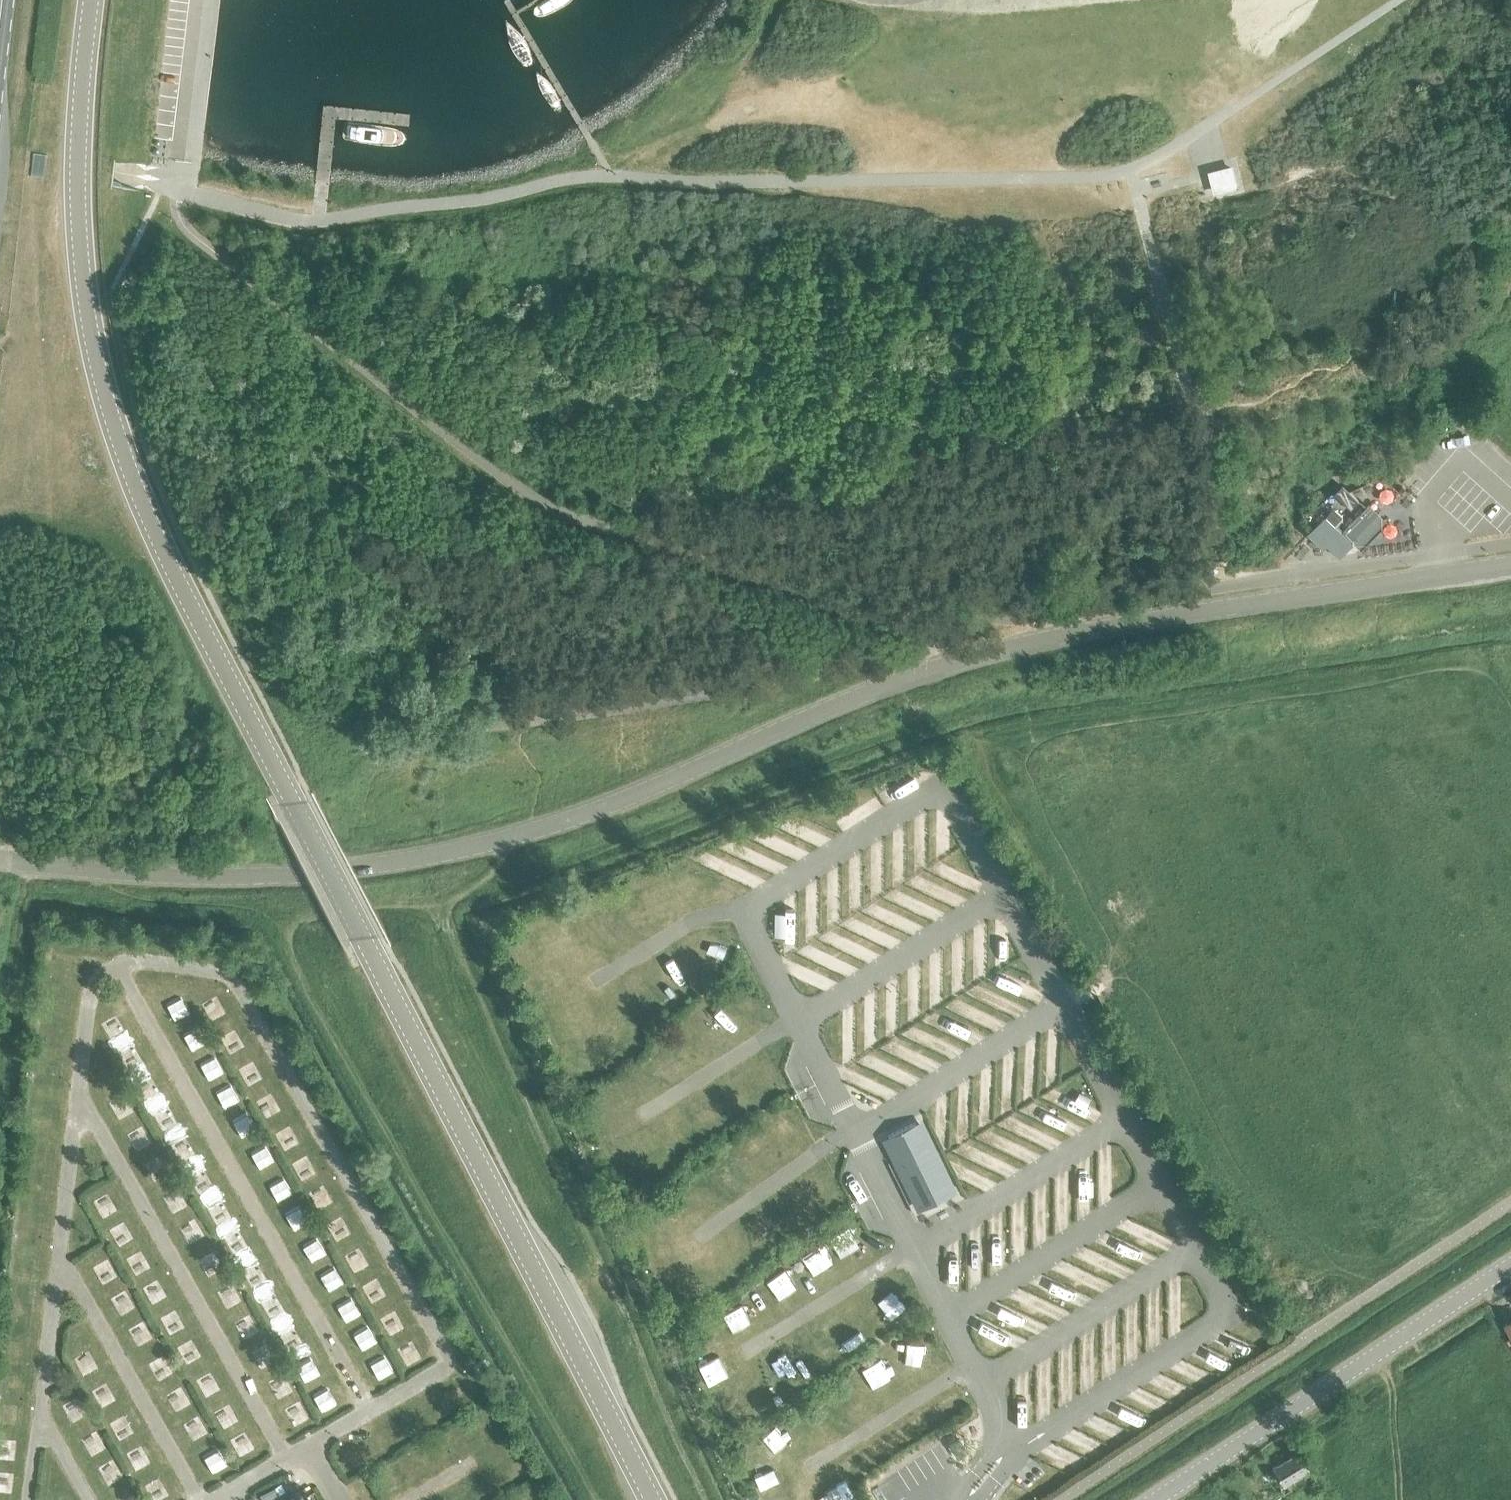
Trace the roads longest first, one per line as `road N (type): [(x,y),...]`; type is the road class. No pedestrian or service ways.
road 1 (tertiary): [(652,1499),(162,552),(131,475),(94,350),(80,250),(92,0)]
road 2 (tertiary): [(0,860),(240,877),(452,852),(557,824),(868,692),(997,649),(1510,562)]
road 3 (tertiary): [(1152,1499),(1510,1263)]

